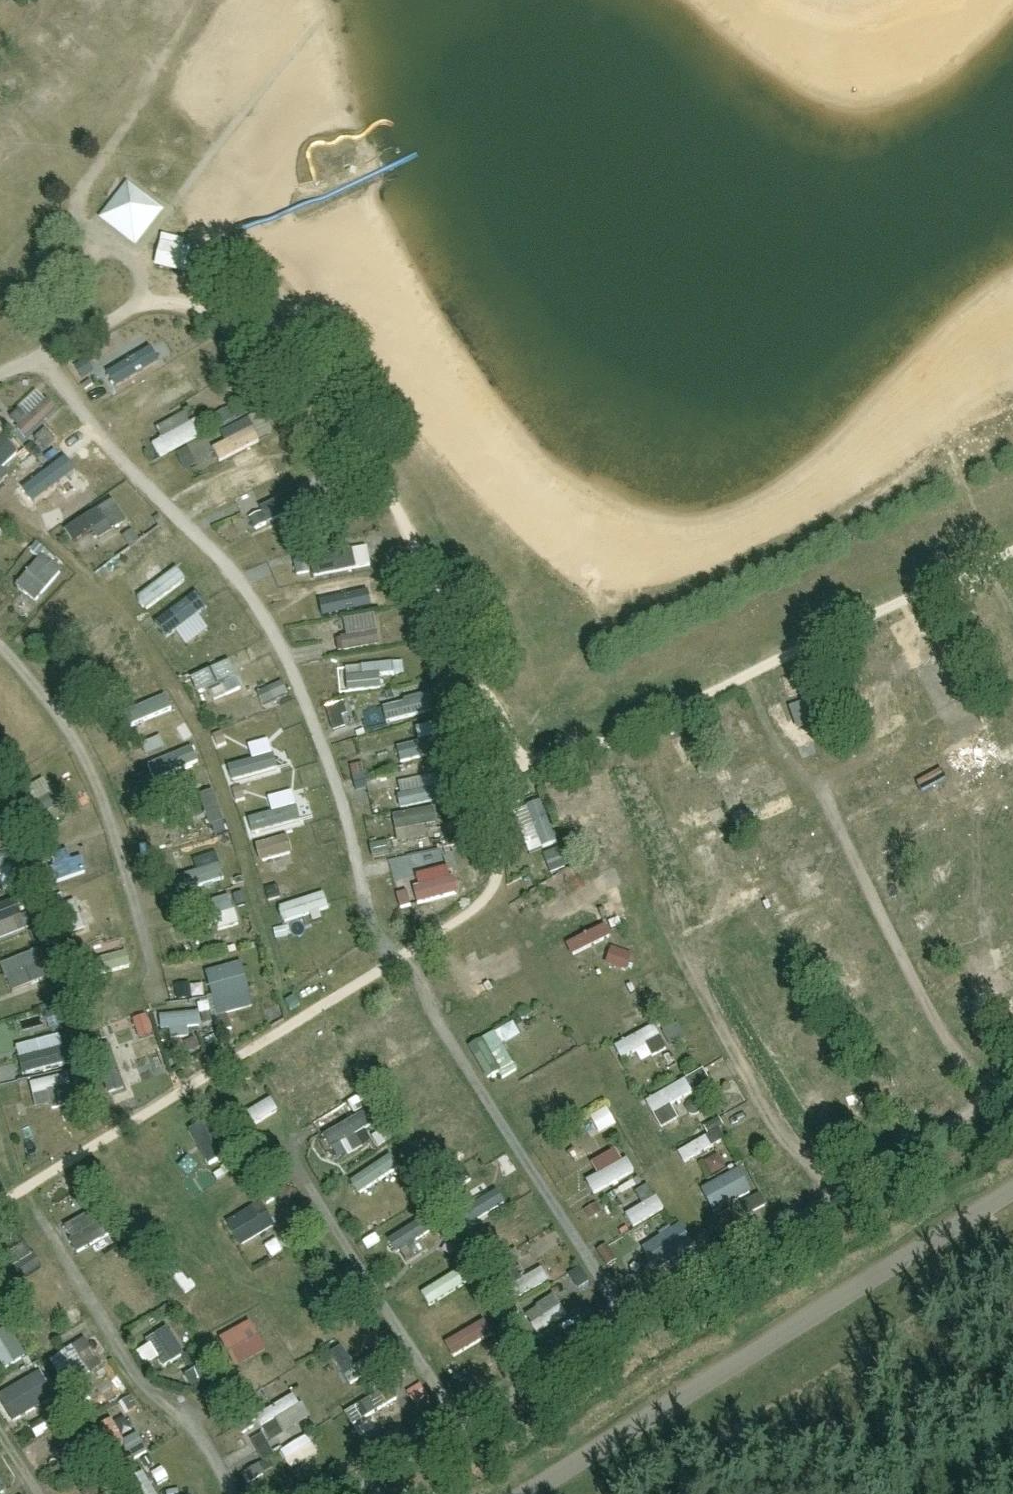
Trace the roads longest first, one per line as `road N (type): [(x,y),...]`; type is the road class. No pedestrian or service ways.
road 1 (residential): [(517,1493),(1012,1187)]

